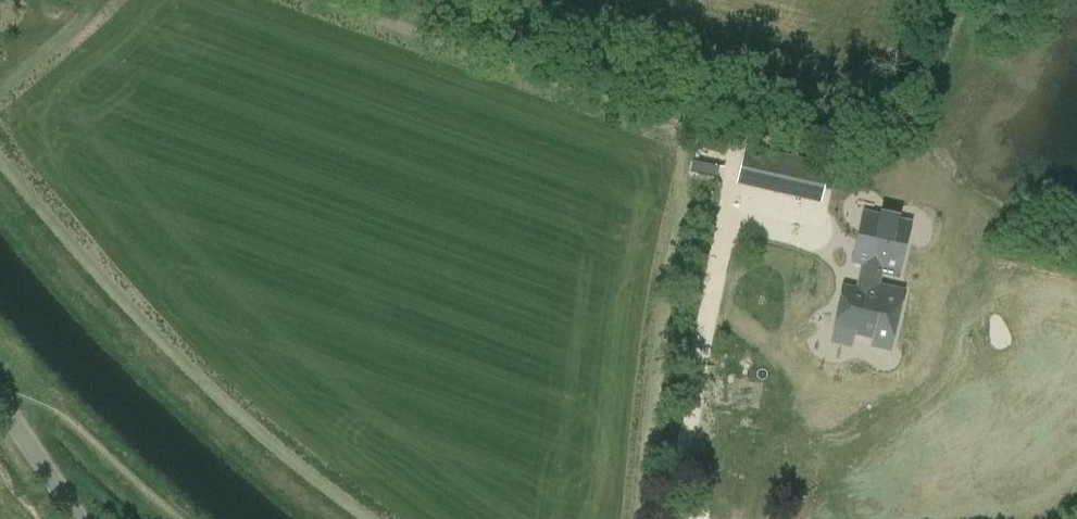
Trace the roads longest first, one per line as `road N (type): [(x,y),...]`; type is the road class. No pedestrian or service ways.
road 1 (track): [(751,222),(707,265),(671,518)]
road 2 (unclassified): [(82,518),(0,403)]

